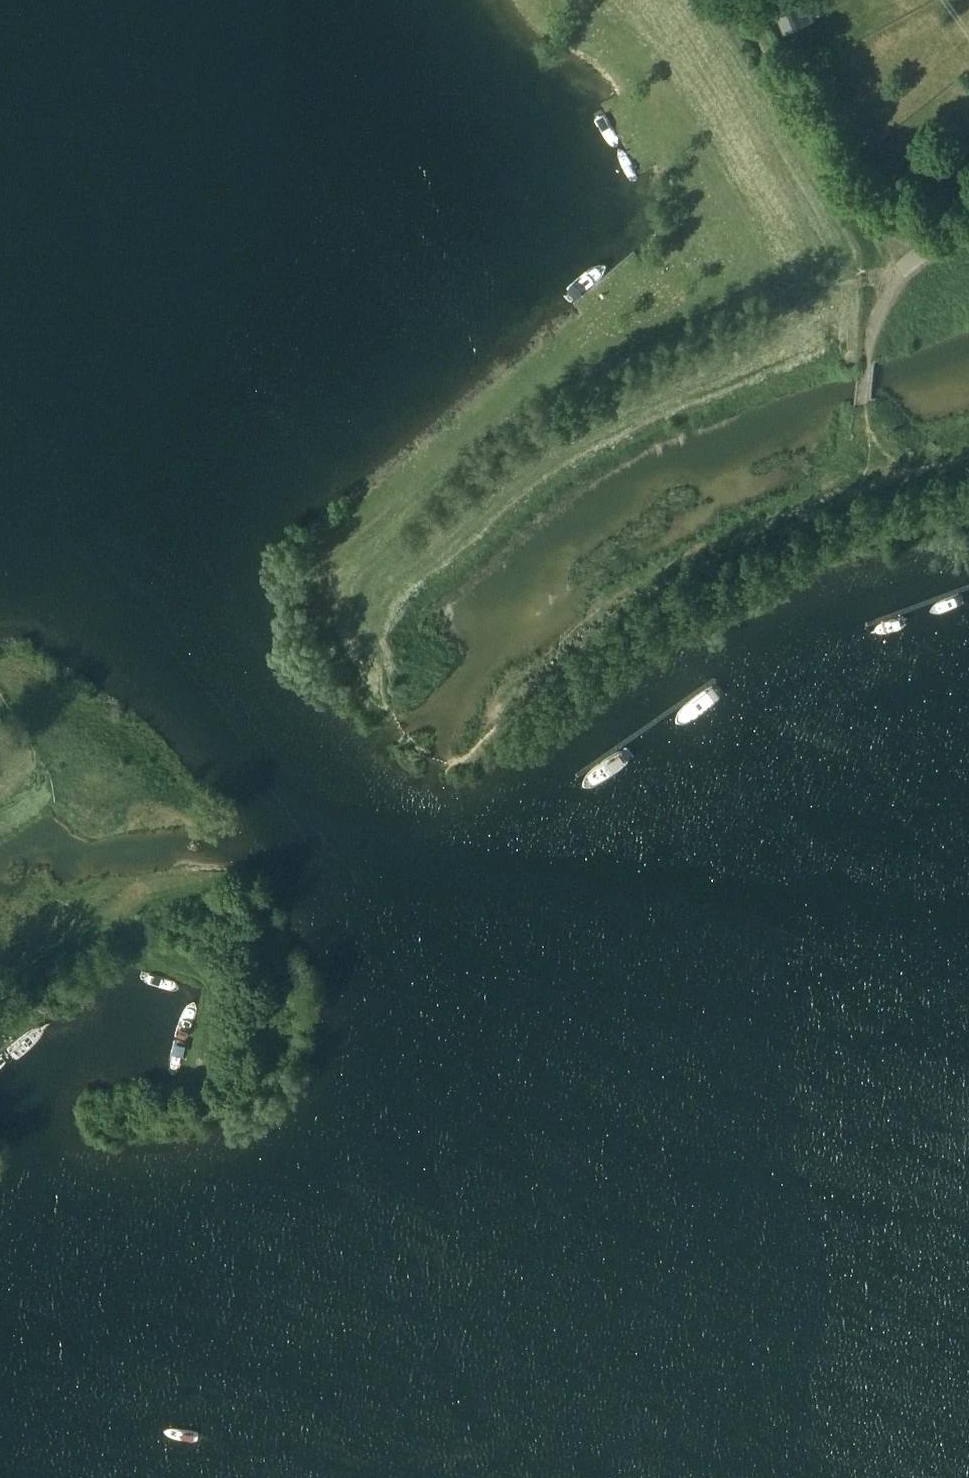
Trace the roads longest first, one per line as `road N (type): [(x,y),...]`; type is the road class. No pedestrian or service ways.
road 1 (track): [(735,0),(849,197),(907,265)]
road 2 (residential): [(864,415),(877,312),(907,265),(968,230)]

